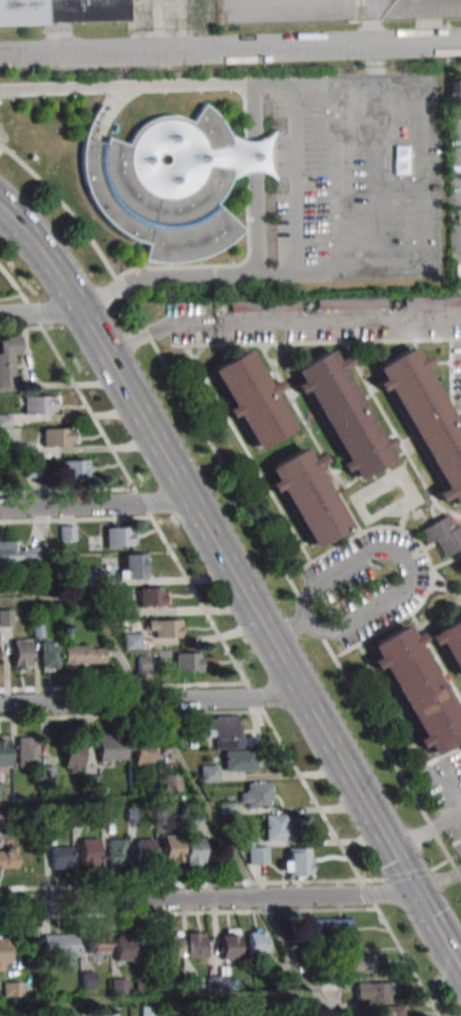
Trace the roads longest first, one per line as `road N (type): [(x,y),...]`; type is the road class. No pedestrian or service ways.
road 1 (secondary): [(0,206),(80,313),(460,972)]
road 2 (residential): [(0,906),(416,895)]
road 3 (residential): [(0,56),(374,46)]
road 4 (residential): [(0,706),(303,698)]
road 5 (residential): [(0,507),(191,503)]

